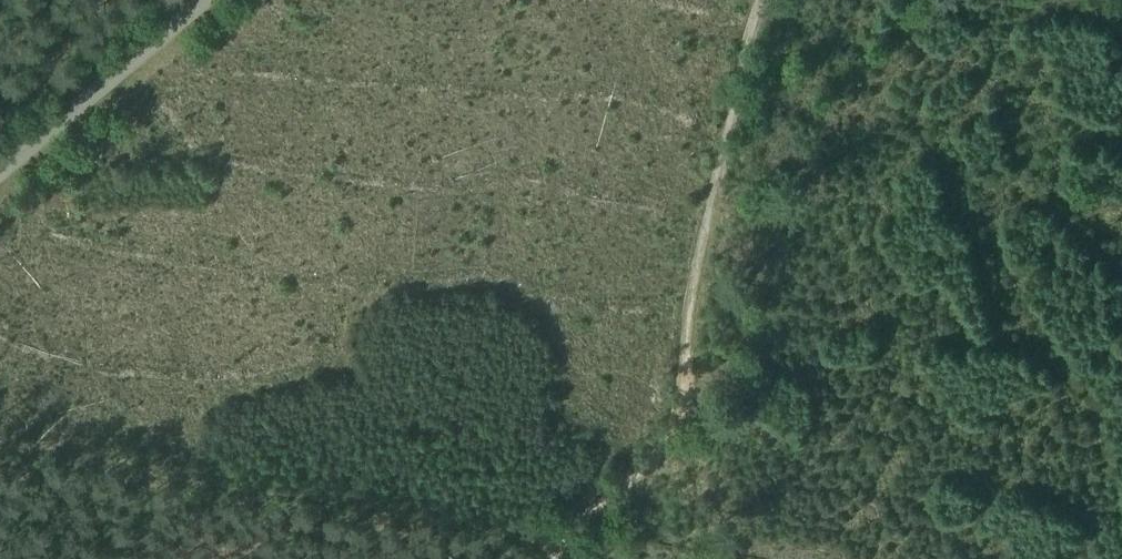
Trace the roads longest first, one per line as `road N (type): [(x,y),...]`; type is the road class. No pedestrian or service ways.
road 1 (track): [(762,0),(670,413),(550,538),(548,558)]
road 2 (unclassified): [(0,172),(205,0)]

